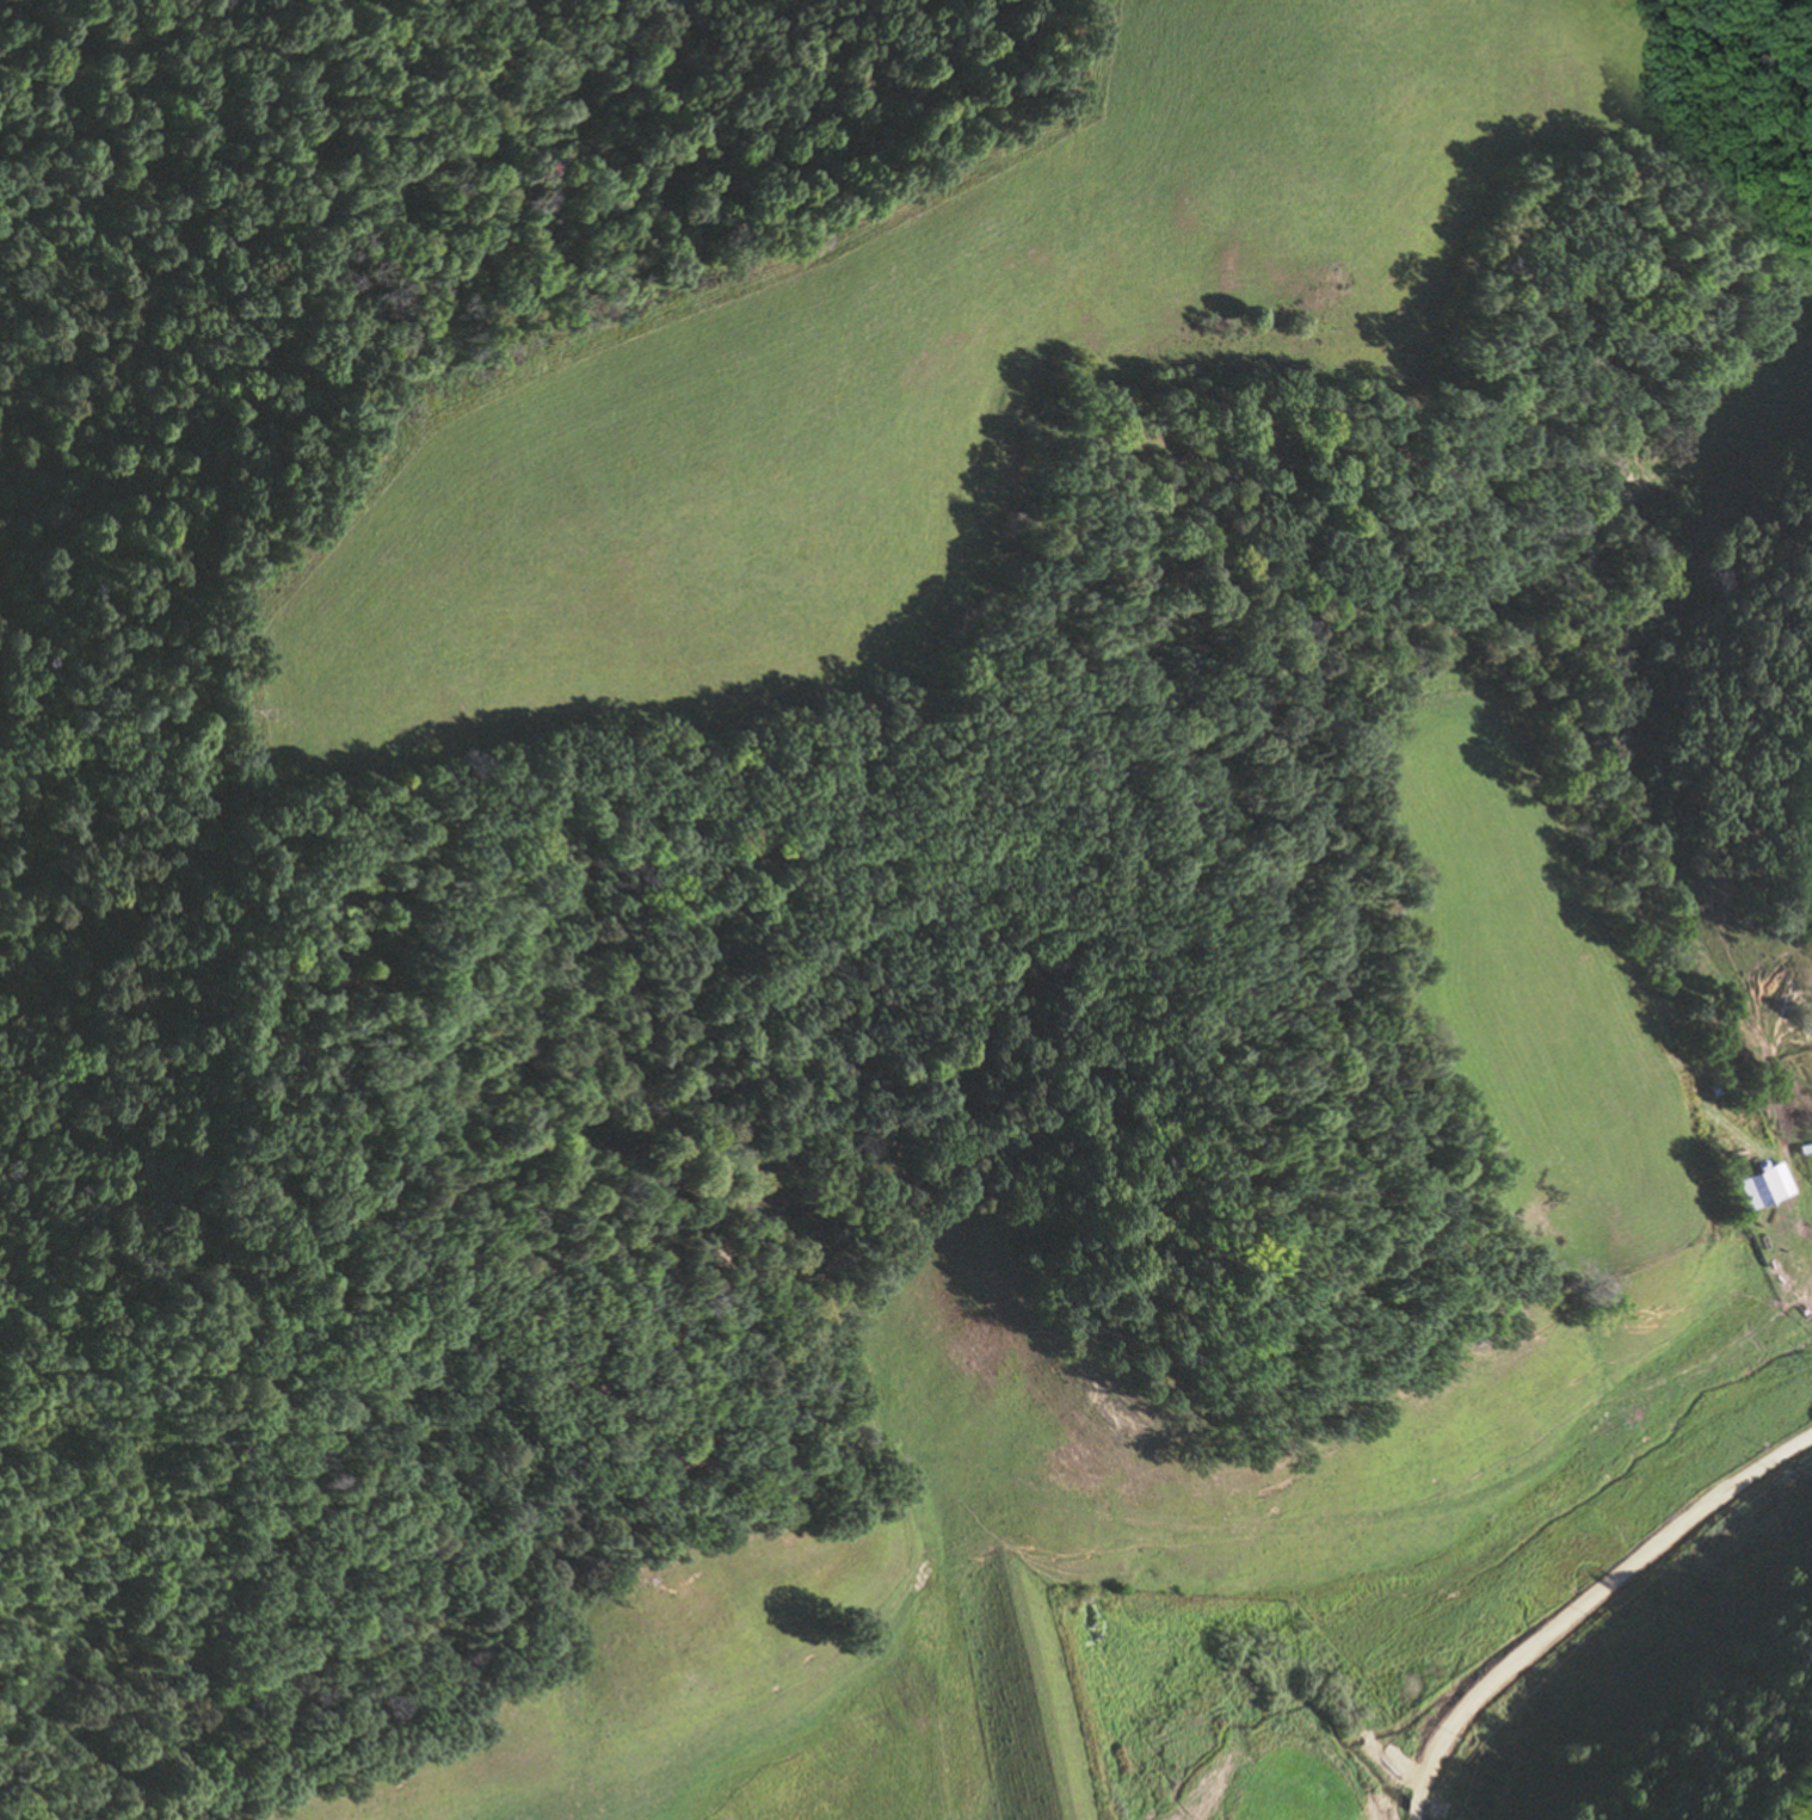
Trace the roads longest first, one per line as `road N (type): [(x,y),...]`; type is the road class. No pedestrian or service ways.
road 1 (residential): [(1413,1819),(1432,1754),(1472,1697),(1732,1481),(1811,1430)]

